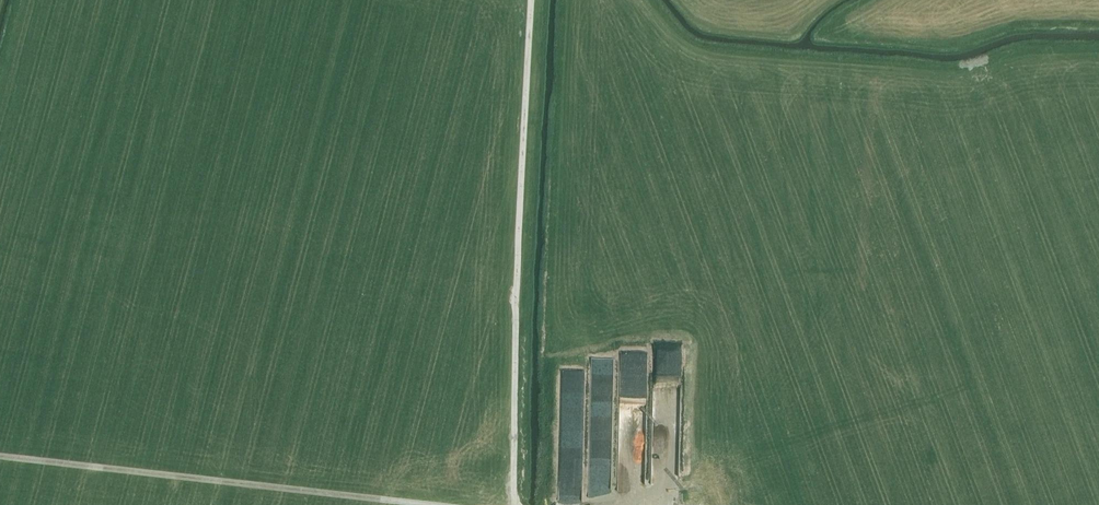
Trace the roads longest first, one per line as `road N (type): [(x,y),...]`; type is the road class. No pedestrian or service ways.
road 1 (track): [(517,504),(516,299),(532,0)]
road 2 (track): [(0,456),(436,504)]

